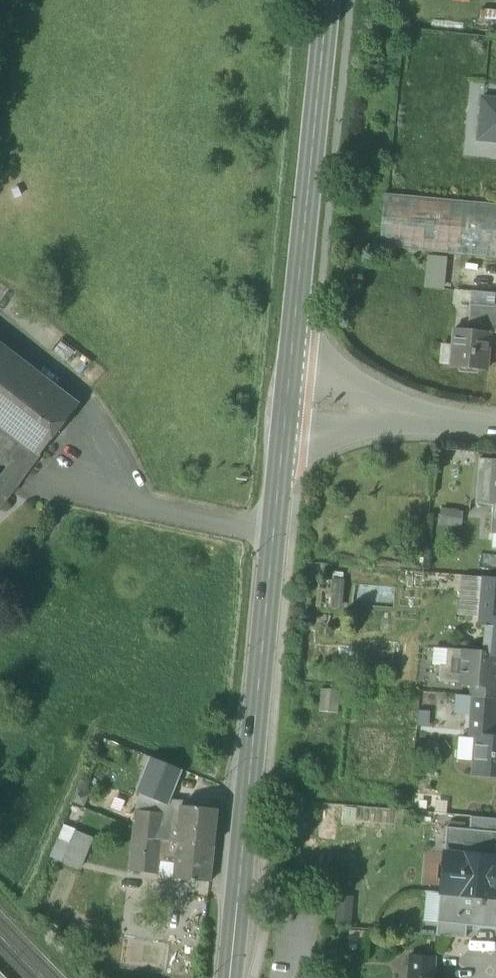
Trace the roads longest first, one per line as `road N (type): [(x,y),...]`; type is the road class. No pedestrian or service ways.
road 1 (secondary): [(287,406),(230,977)]
road 2 (secondary): [(329,0),(287,406)]
road 3 (residential): [(287,406),(495,430)]

